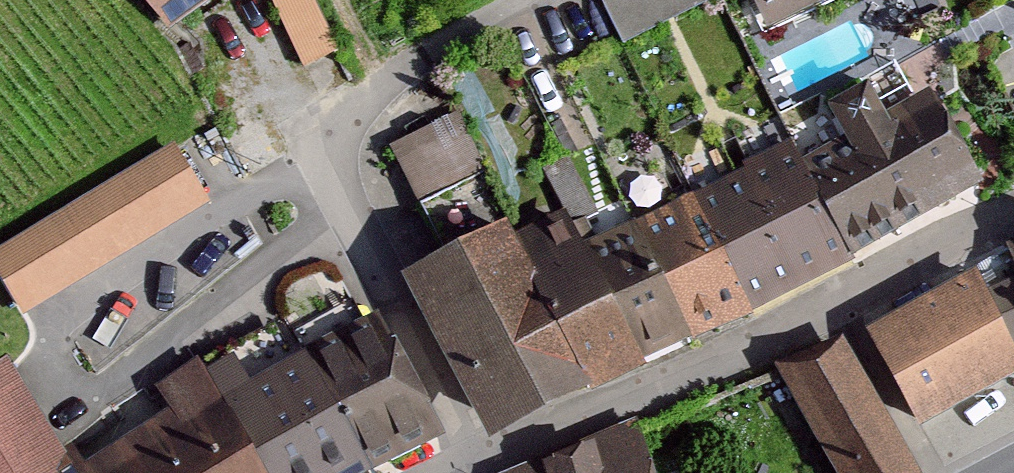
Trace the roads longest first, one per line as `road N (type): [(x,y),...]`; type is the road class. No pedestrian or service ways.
road 1 (residential): [(521,0),(363,91),(330,151),(337,205),(472,472)]
road 2 (residential): [(1013,219),(486,472)]

